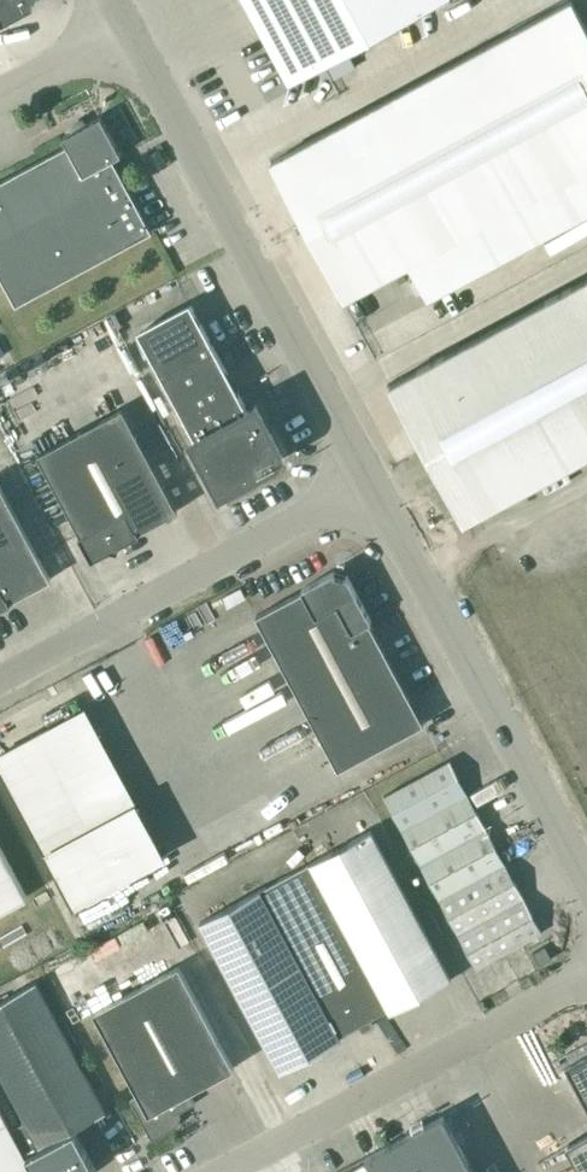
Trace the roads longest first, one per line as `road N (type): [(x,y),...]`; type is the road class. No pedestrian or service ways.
road 1 (unclassified): [(371,480),(126,27)]
road 2 (unclassified): [(586,884),(371,480)]
road 3 (unclassified): [(0,679),(371,480)]
road 4 (unclassified): [(222,1171),(586,975)]
road 5 (unclassified): [(0,96),(126,27)]

